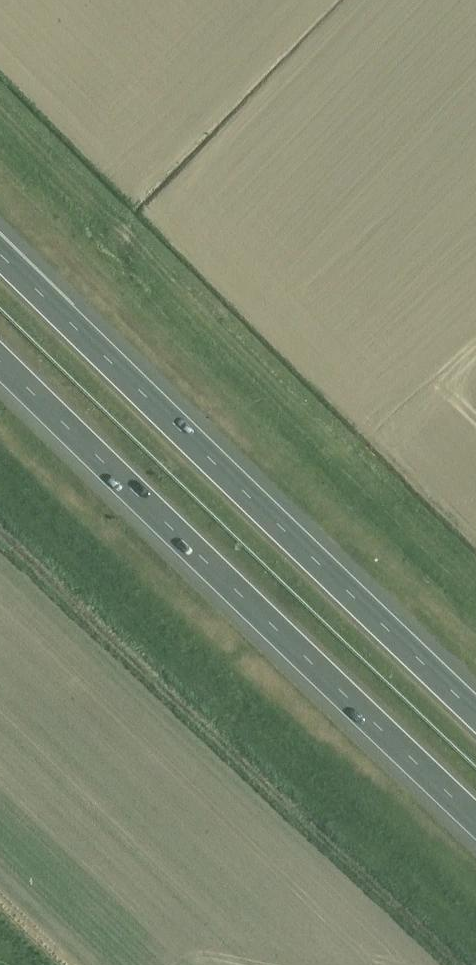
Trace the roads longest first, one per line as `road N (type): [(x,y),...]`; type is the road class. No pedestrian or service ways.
road 1 (motorway): [(475,718),(0,253)]
road 2 (motorway): [(0,364),(475,822)]

